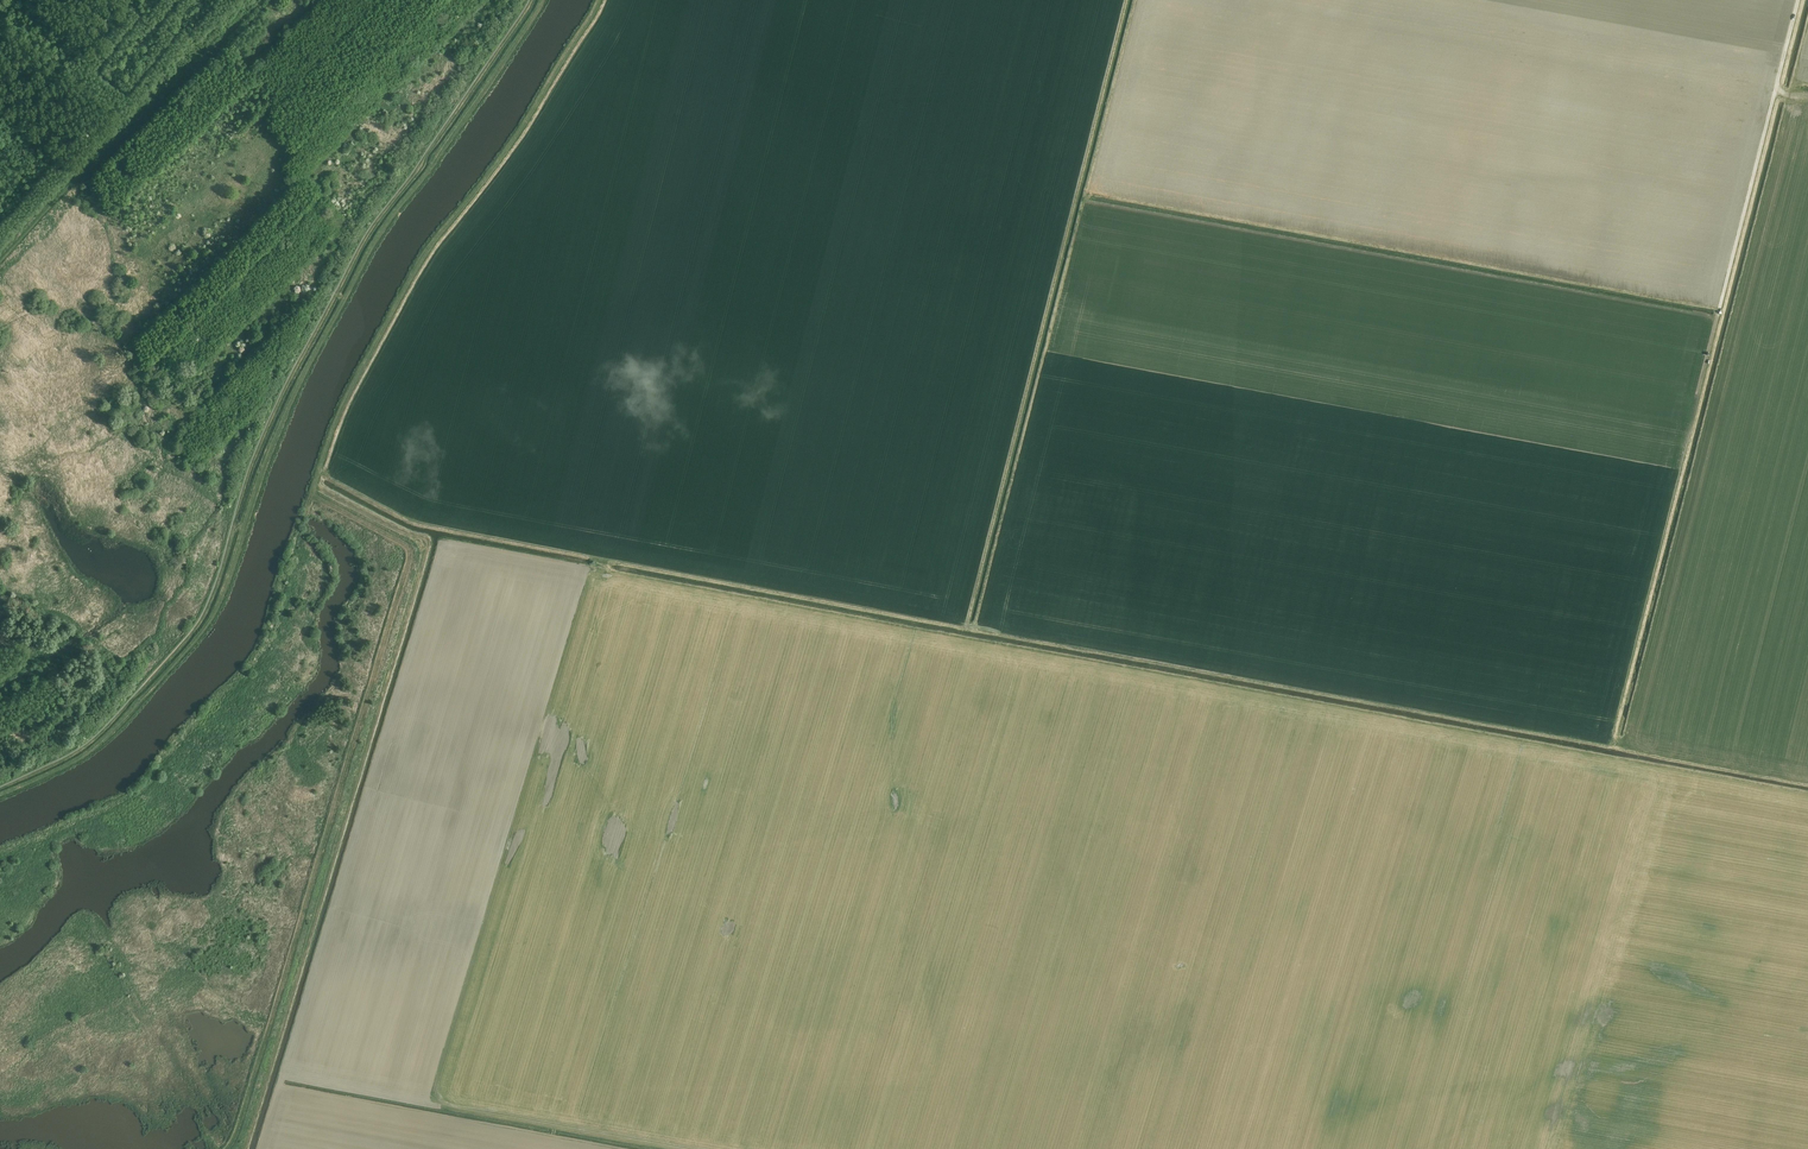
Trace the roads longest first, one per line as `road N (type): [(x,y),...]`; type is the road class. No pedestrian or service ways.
road 1 (track): [(1705,388),(1799,0)]
road 2 (track): [(0,264),(264,0)]

